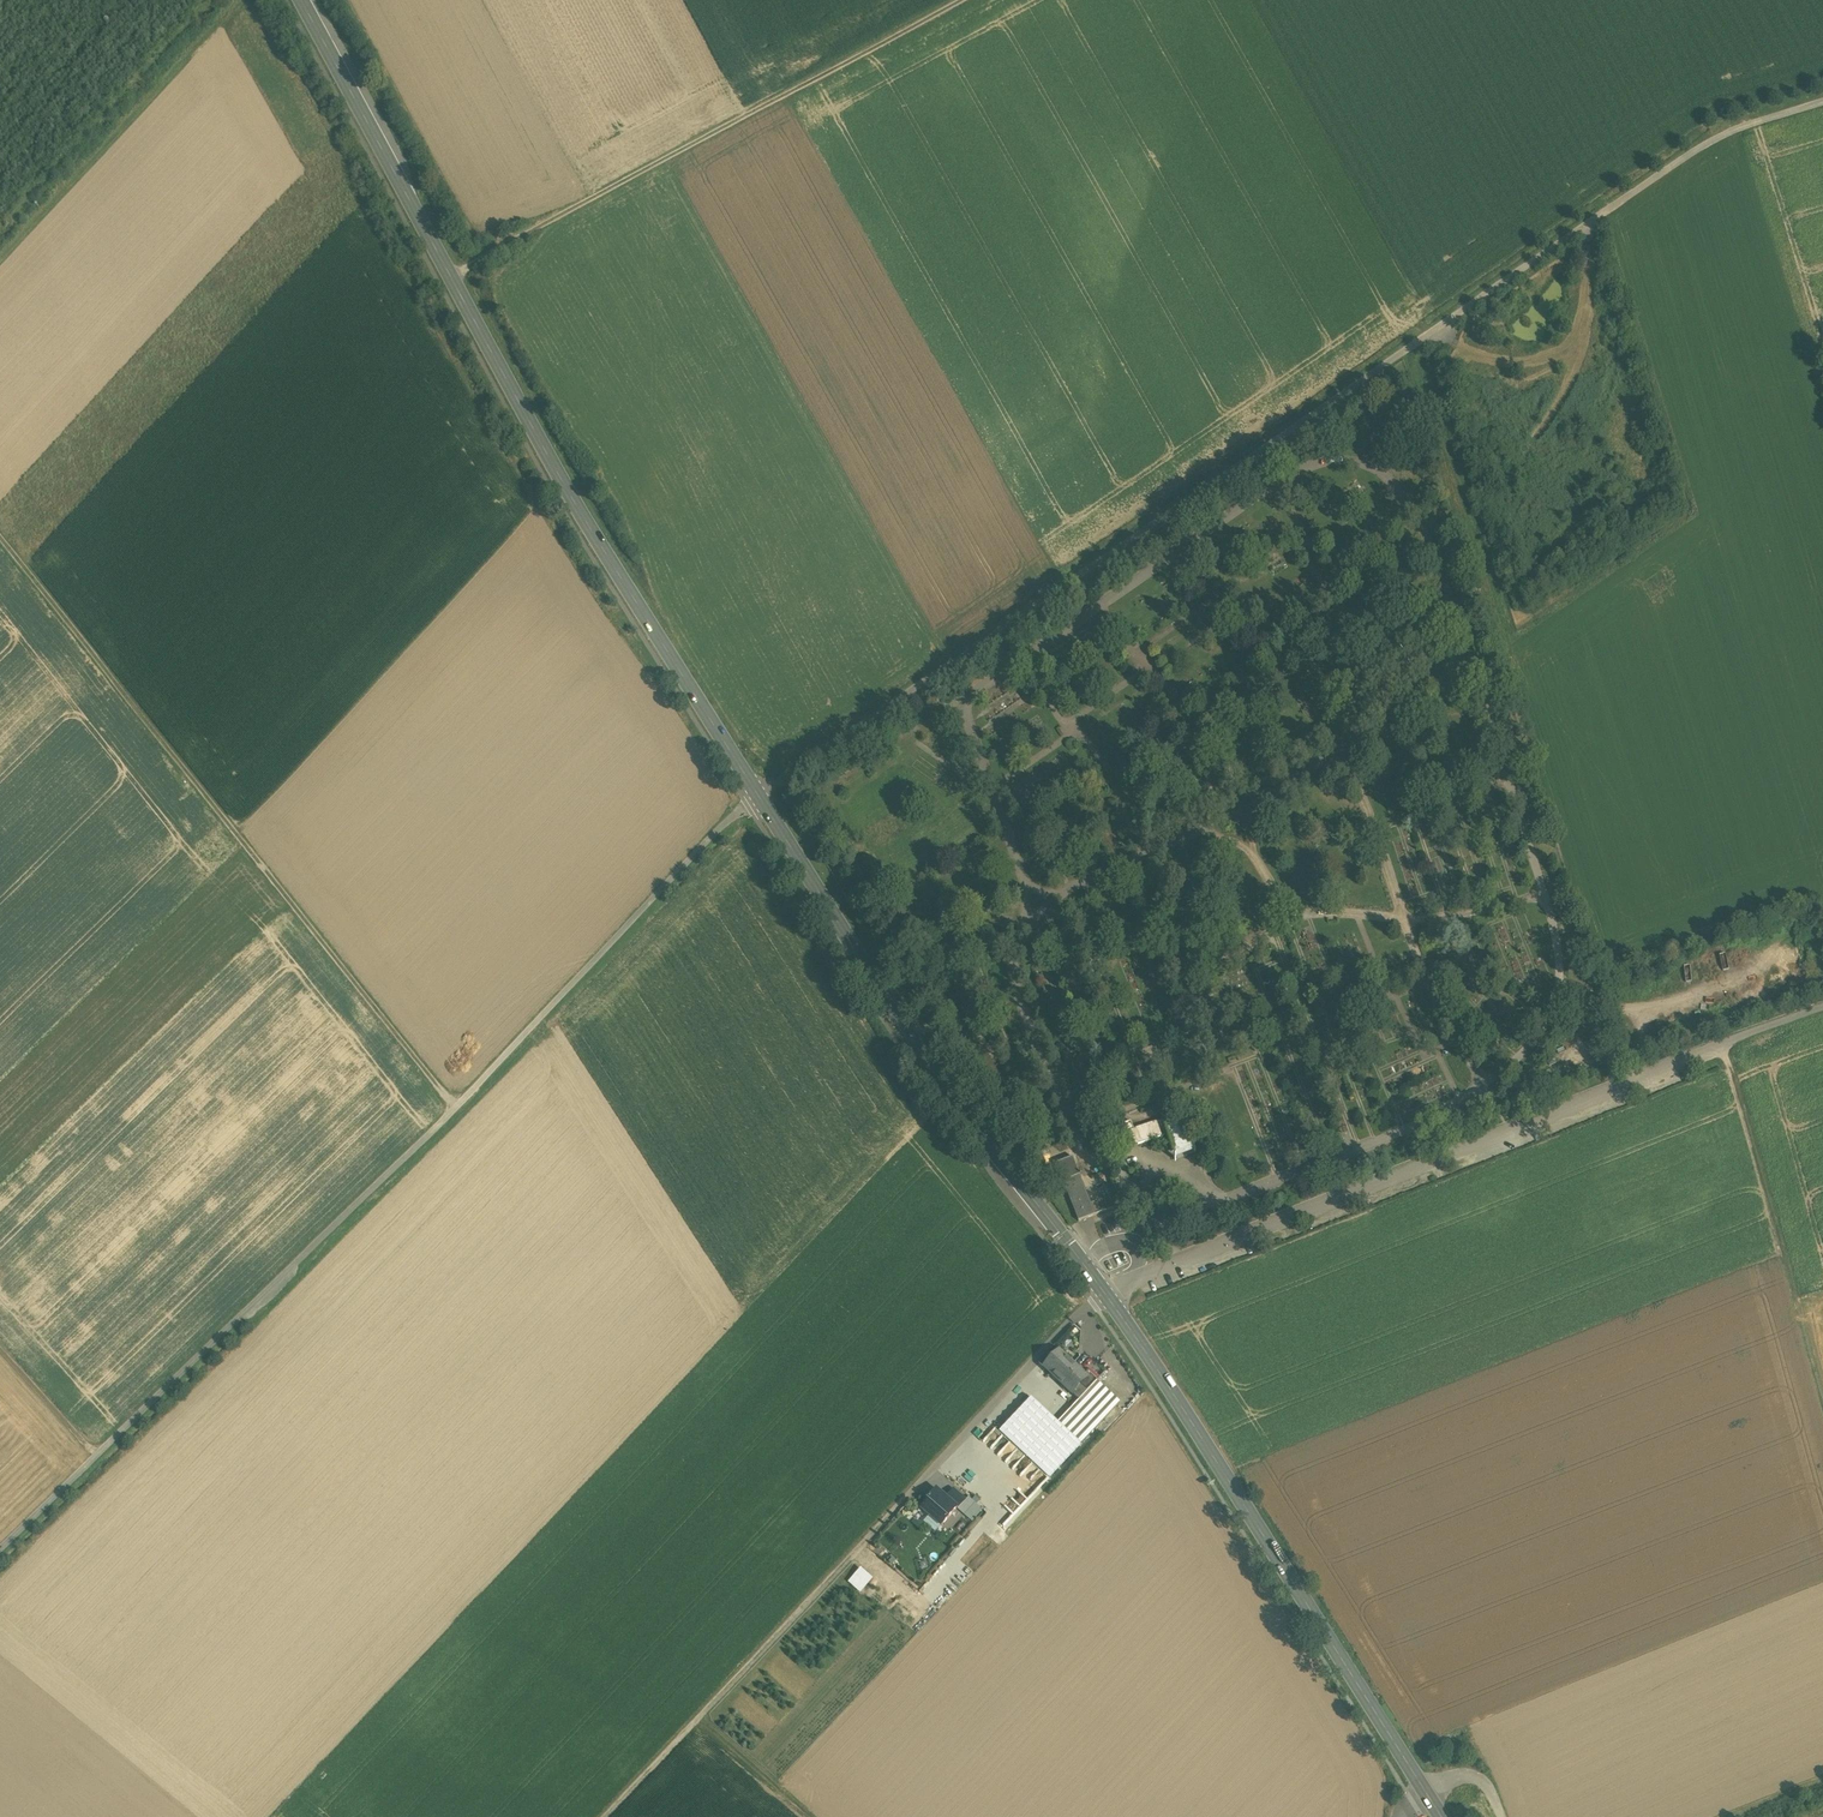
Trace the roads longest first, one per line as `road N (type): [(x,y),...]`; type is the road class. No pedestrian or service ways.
road 1 (unclassified): [(758,796),(1711,141),(1822,102)]
road 2 (track): [(0,1551),(454,1109),(746,805)]
road 3 (secondary): [(758,796),(578,507),(303,0)]
road 4 (residential): [(1822,1008),(1136,1279)]
road 5 (track): [(0,539),(454,1109)]
road 6 (track): [(607,1816),(1107,1296)]
road 7 (secondary): [(1441,1816),(1107,1296)]
road 8 (secondary): [(1107,1296),(953,1100),(758,796)]
road 9 (track): [(964,0),(452,277)]
road 10 (track): [(1723,1044),(1822,1398)]
road 11 (track): [(0,252),(243,0)]
road 12 (track): [(814,1816),(700,1718)]
road 13 (track): [(0,1354),(96,1458)]
road 14 (track): [(1398,1816),(1424,1791),(1465,1776),(1485,1784),(1501,1816)]

